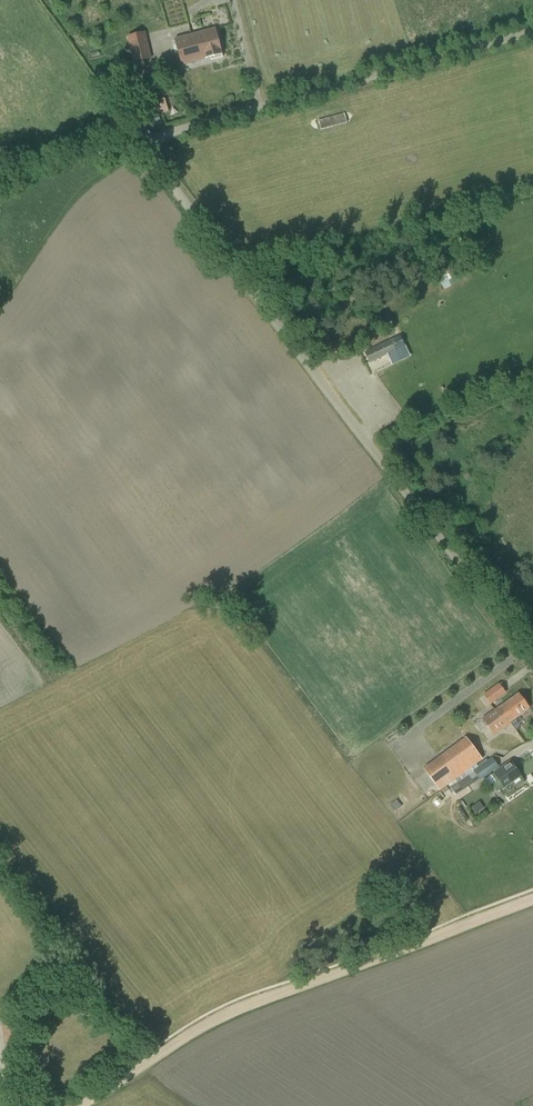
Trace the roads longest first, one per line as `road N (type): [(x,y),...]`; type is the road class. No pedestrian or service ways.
road 1 (unclassified): [(532,656),(144,143)]
road 2 (track): [(76,1105),(238,1008),(532,897)]
road 3 (unclassified): [(144,143),(532,34)]
road 4 (unclassified): [(144,143),(0,181)]

